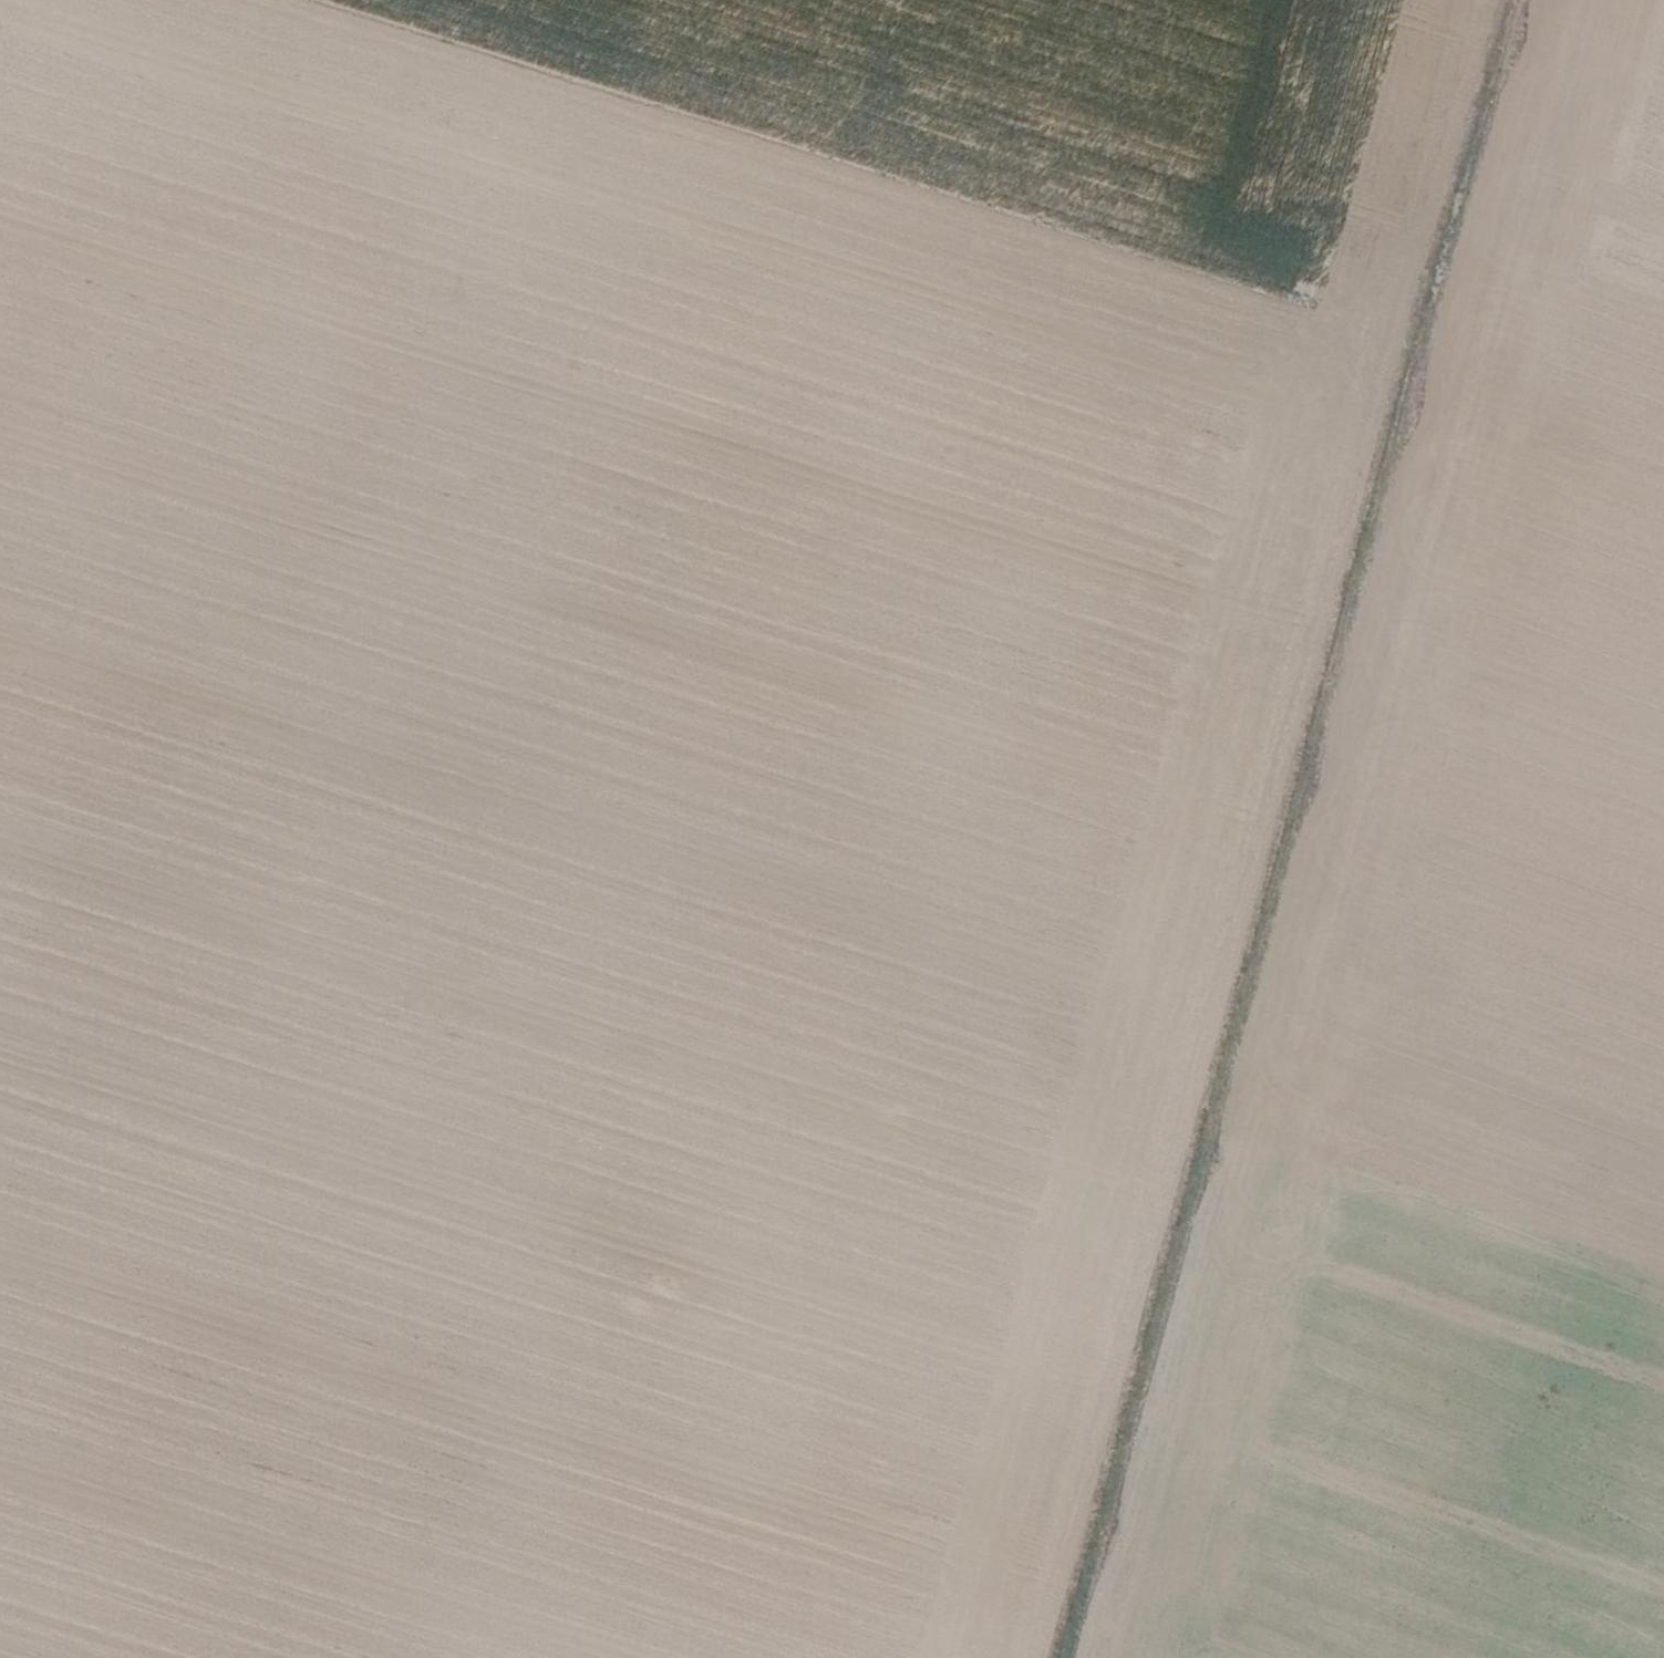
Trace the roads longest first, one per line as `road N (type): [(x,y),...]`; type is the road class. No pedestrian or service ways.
road 1 (track): [(1068,1657),(1520,0)]

